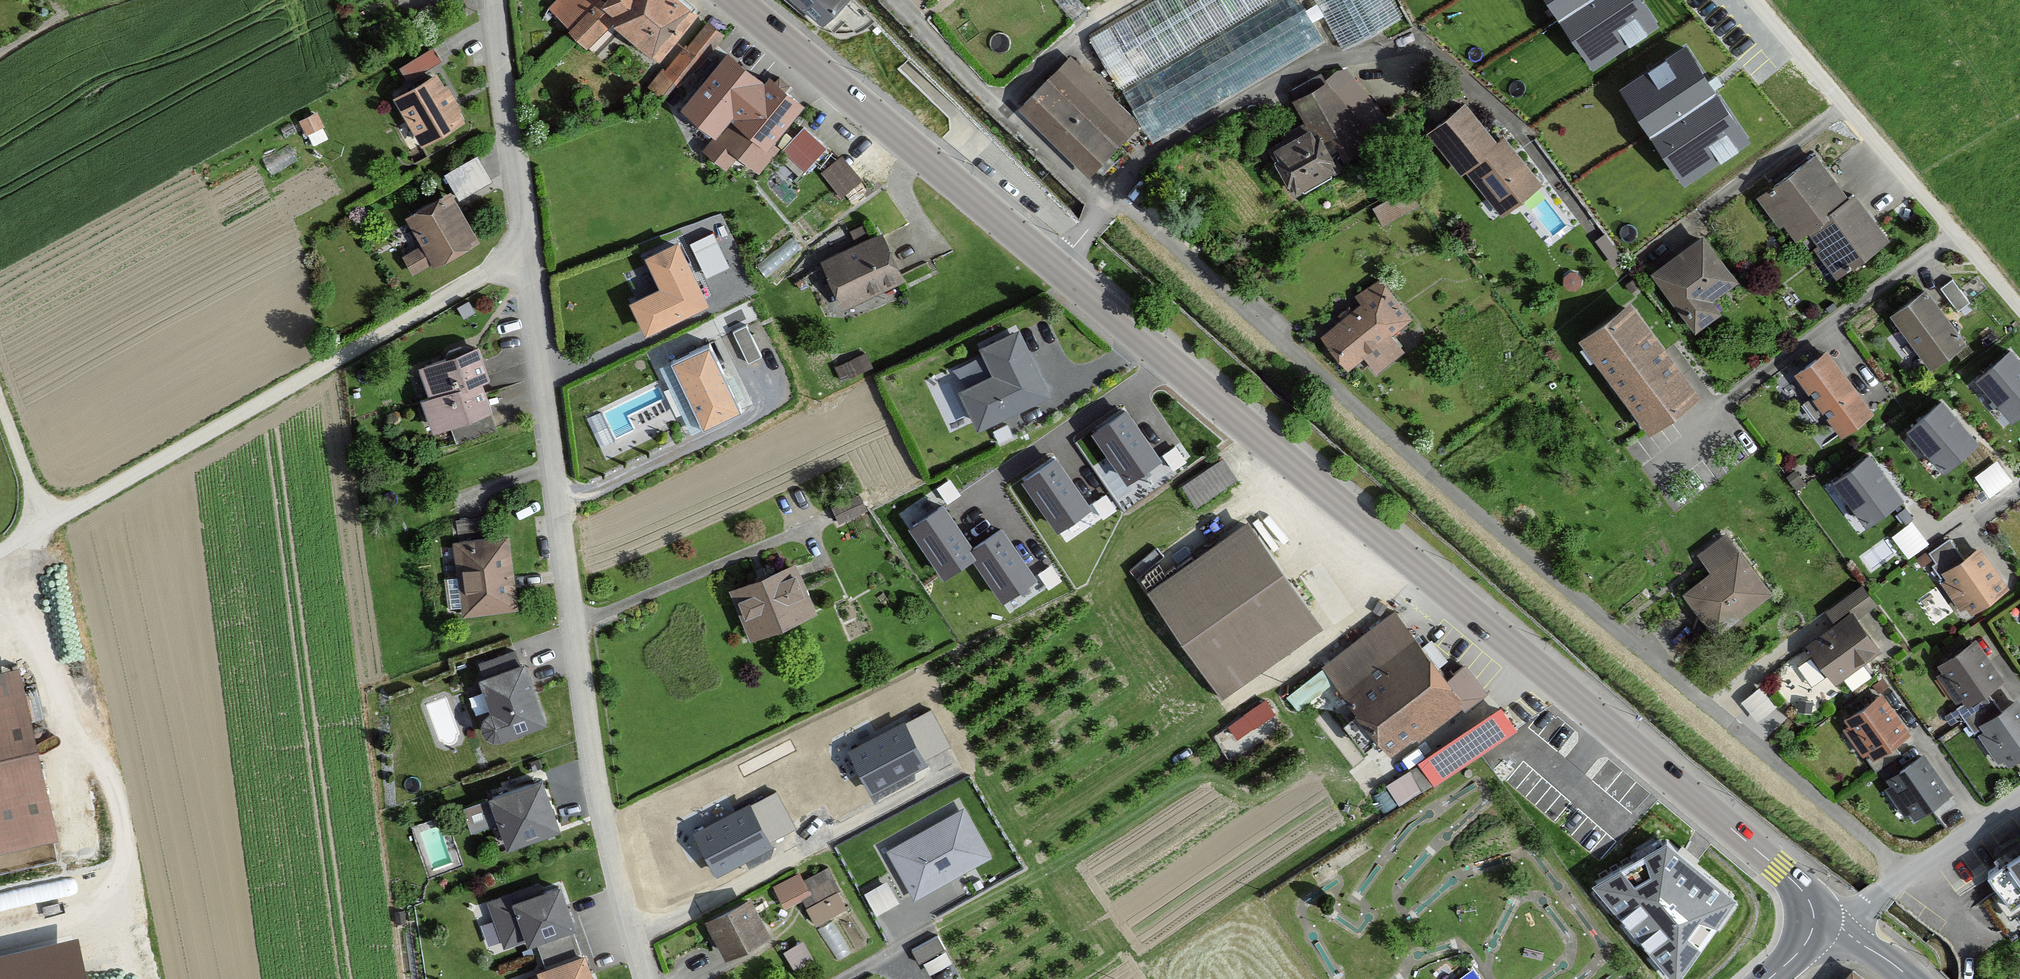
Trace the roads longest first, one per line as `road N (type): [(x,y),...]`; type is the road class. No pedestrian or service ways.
road 1 (secondary): [(726,0),(1841,922)]
road 2 (residential): [(884,0),(998,113),(1098,197),(1143,223),(1904,877)]
road 3 (residential): [(642,978),(596,800),(516,258),(488,0)]
road 4 (track): [(516,258),(0,554)]
road 5 (track): [(144,978),(101,784),(45,685),(13,546)]
road 6 (residential): [(1904,877),(2019,795)]

